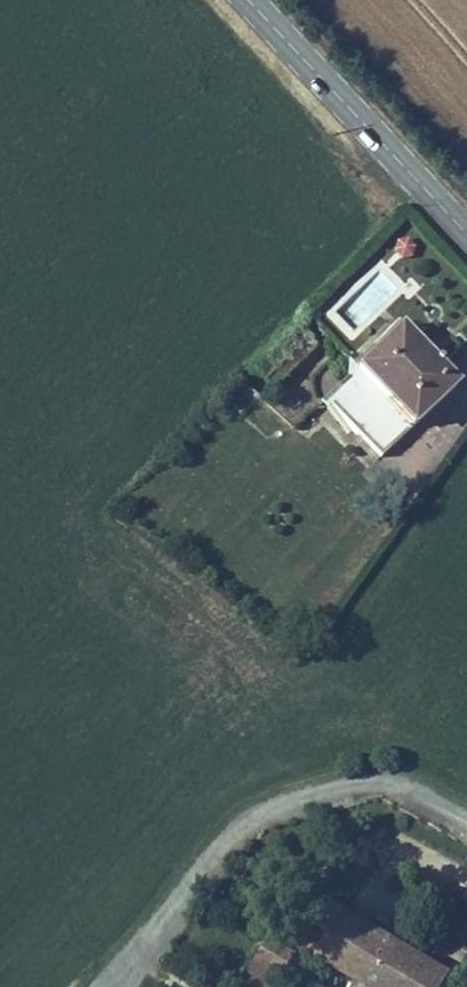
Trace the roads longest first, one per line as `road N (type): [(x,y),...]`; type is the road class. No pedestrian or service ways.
road 1 (primary): [(250,0),(466,230)]

